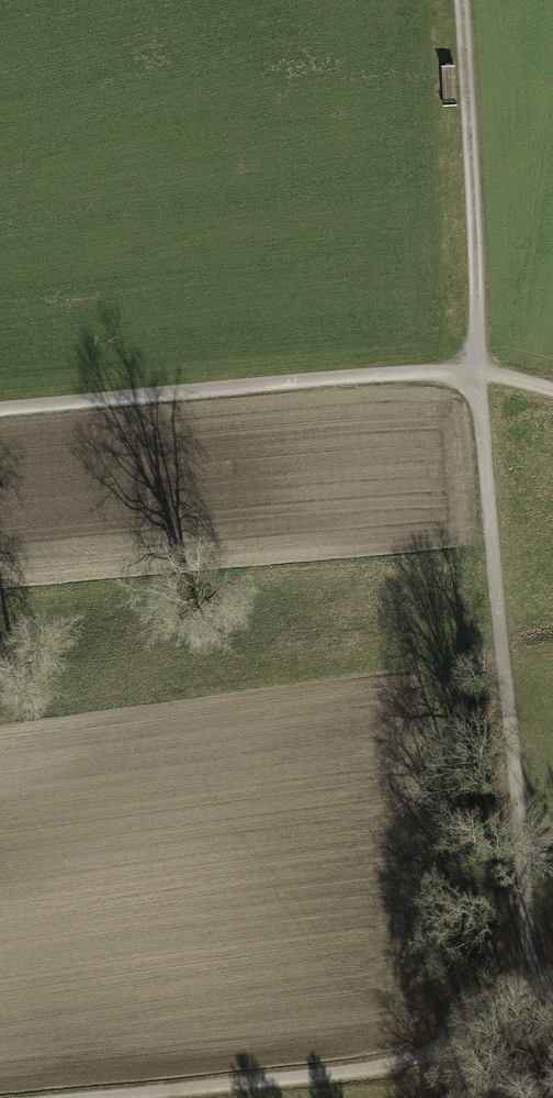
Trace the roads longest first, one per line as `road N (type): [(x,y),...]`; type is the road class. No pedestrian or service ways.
road 1 (track): [(552,987),(536,980),(499,651),(456,0)]
road 2 (track): [(552,391),(479,376),(0,415)]
road 3 (track): [(161,1097),(405,1066),(552,972)]

